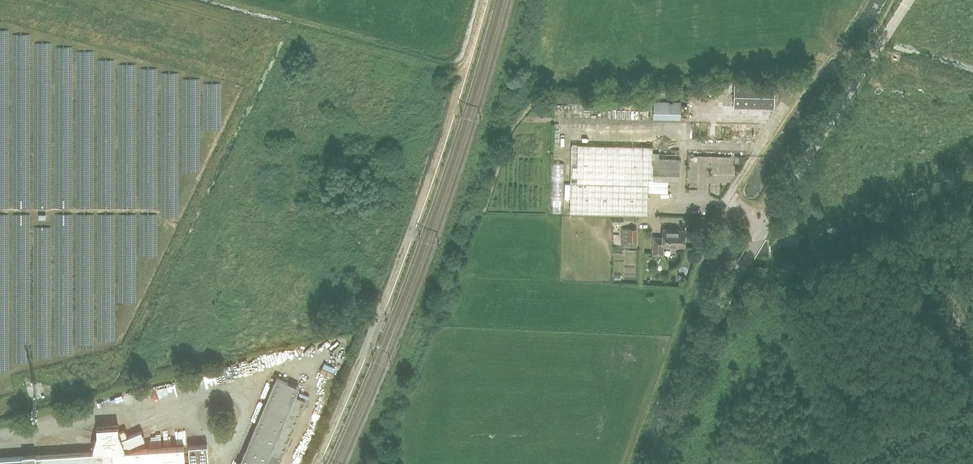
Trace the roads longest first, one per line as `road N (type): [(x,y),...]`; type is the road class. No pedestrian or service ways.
road 1 (unclassified): [(661,463),(718,307),(910,0)]

